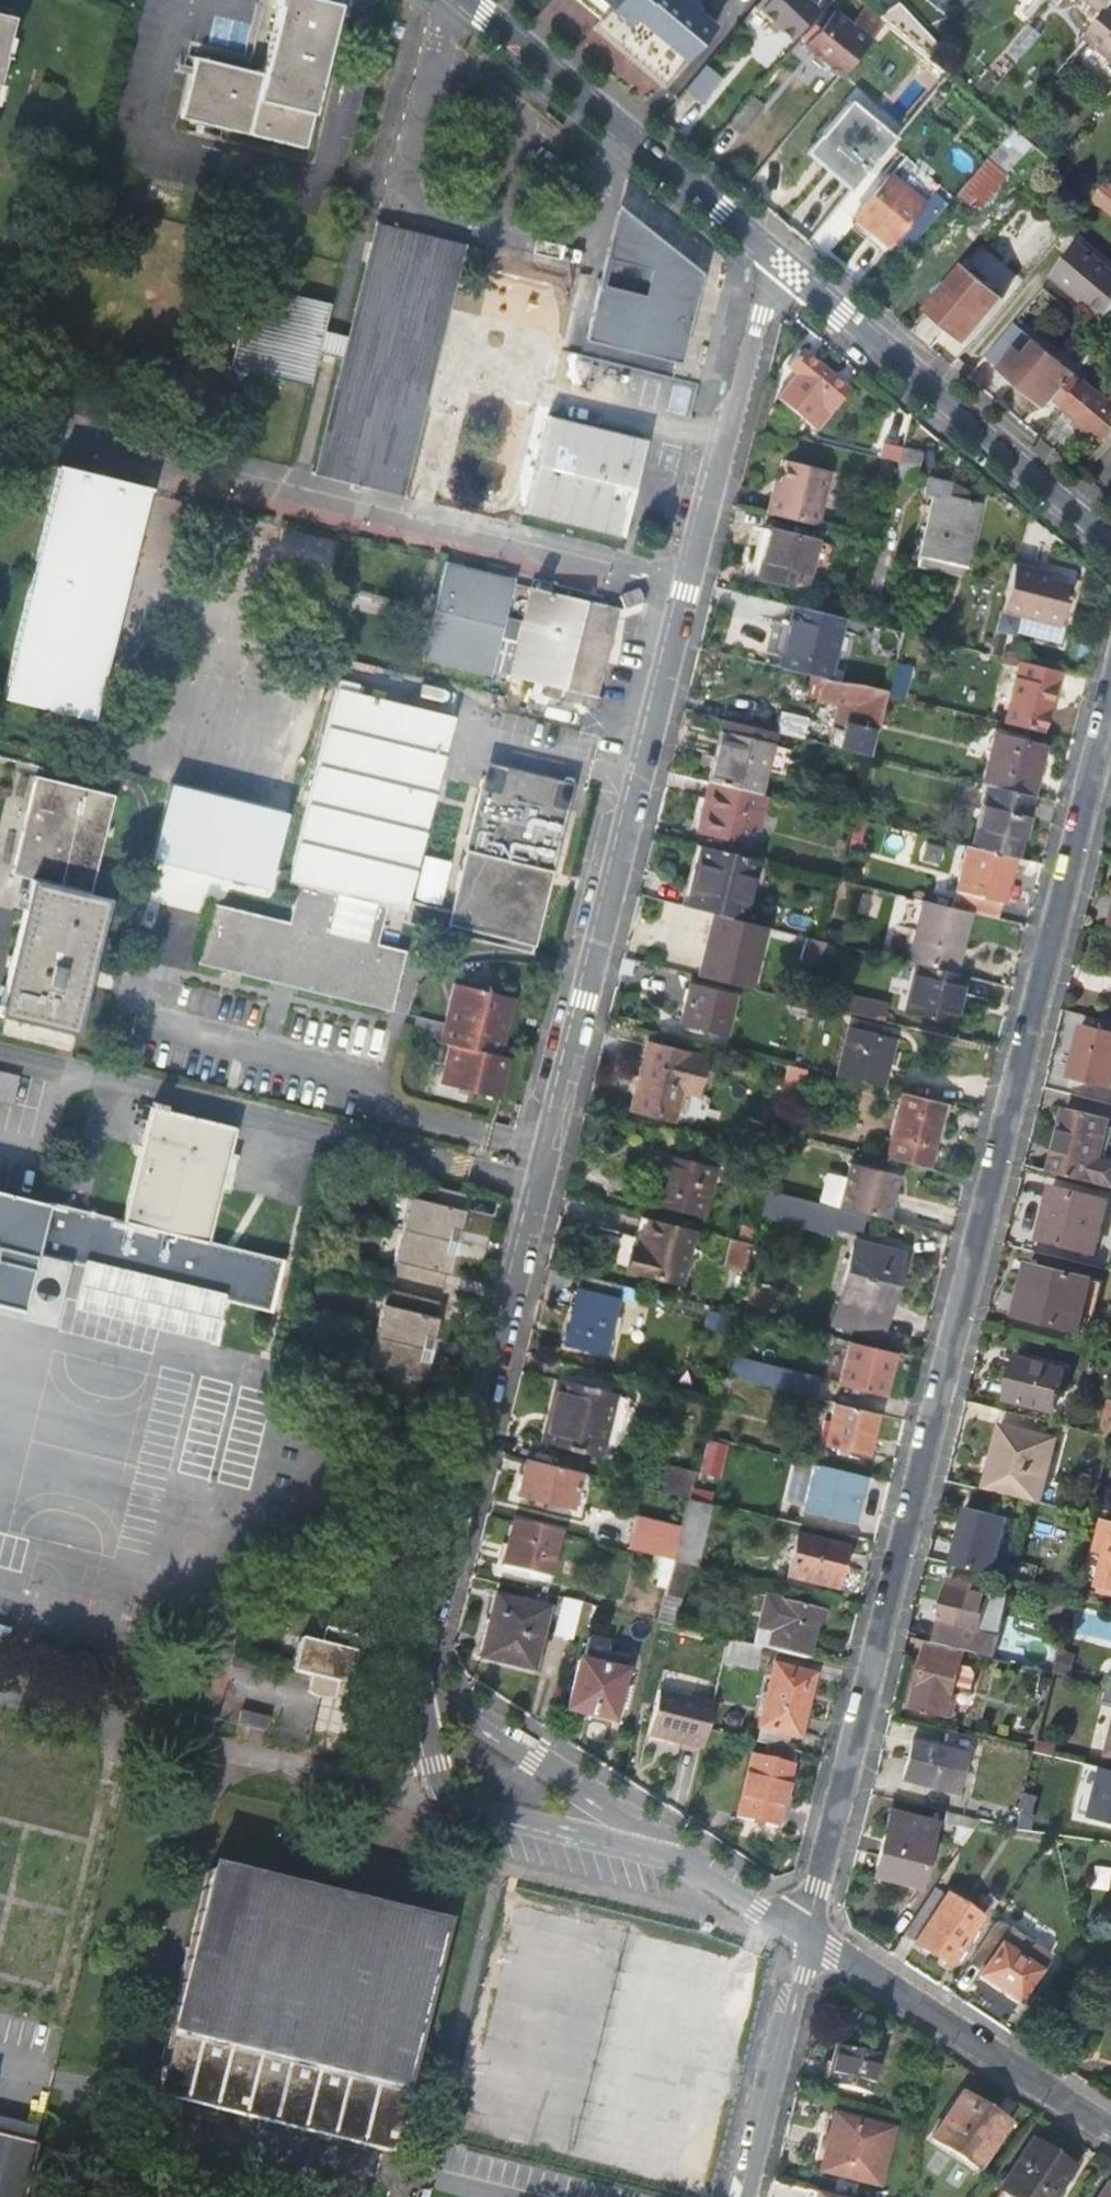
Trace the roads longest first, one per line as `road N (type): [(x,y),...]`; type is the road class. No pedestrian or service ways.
road 1 (residential): [(424,1673),(687,593),(761,315),(788,268)]
road 2 (residential): [(1110,702),(810,1934)]
road 3 (residential): [(443,1799),(395,1794),(0,1694)]
road 4 (residential): [(1110,543),(788,268)]
road 5 (residential): [(788,268),(469,0)]
road 6 (residential): [(810,1934),(1110,2131)]
road 7 (residential): [(678,1858),(438,1703),(424,1673)]
road 8 (residential): [(810,1934),(747,2196)]
road 9 (residential): [(678,1858),(443,1799)]
road 10 (residential): [(810,1934),(678,1858)]
road 11 (residential): [(443,1799),(420,1697),(424,1673)]

